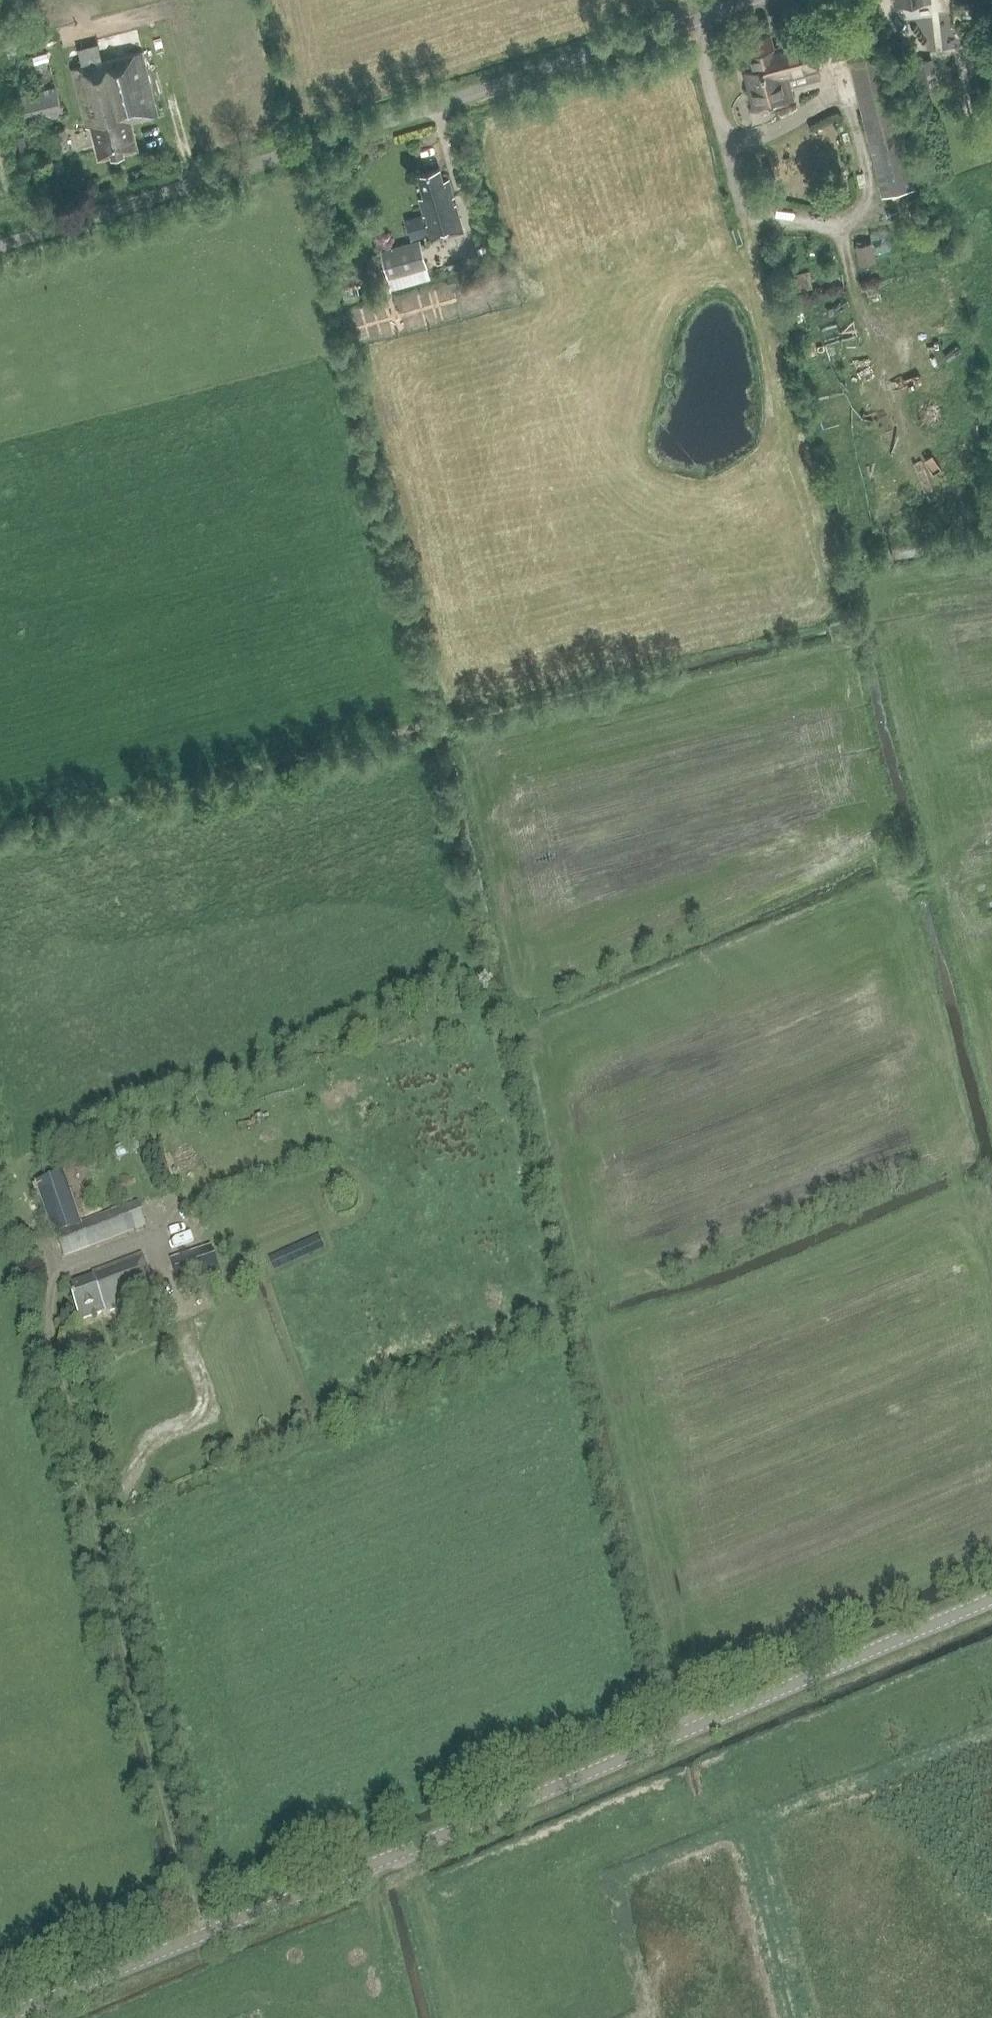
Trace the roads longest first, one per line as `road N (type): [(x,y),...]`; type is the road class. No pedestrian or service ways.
road 1 (tertiary): [(9,2017),(991,1603)]
road 2 (unclassified): [(0,246),(694,25),(741,0)]
road 3 (track): [(198,1936),(69,1373)]

